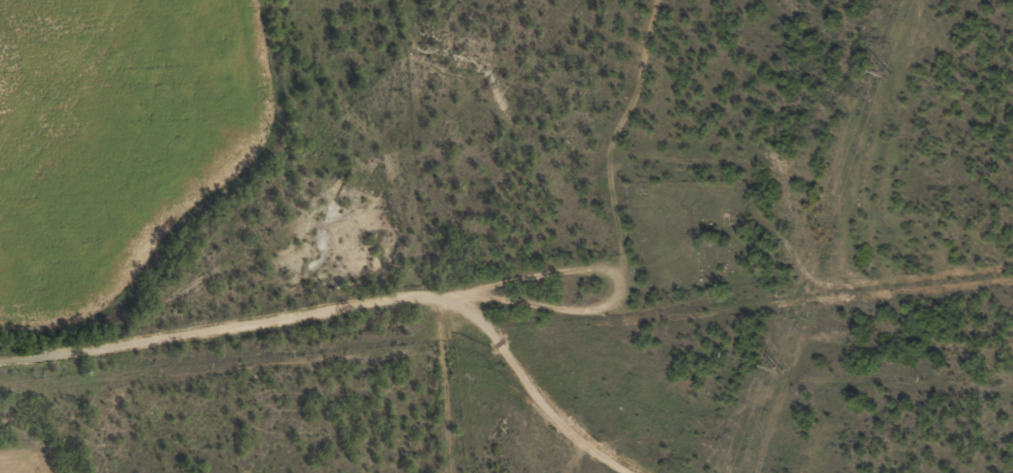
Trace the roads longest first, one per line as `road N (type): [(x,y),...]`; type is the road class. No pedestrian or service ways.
road 1 (residential): [(122,346),(189,282),(258,260),(322,248),(444,260),(563,253),(586,229),(630,126),(645,0)]
road 2 (residential): [(630,472),(496,369),(460,369),(385,343),(248,333),(0,358)]

